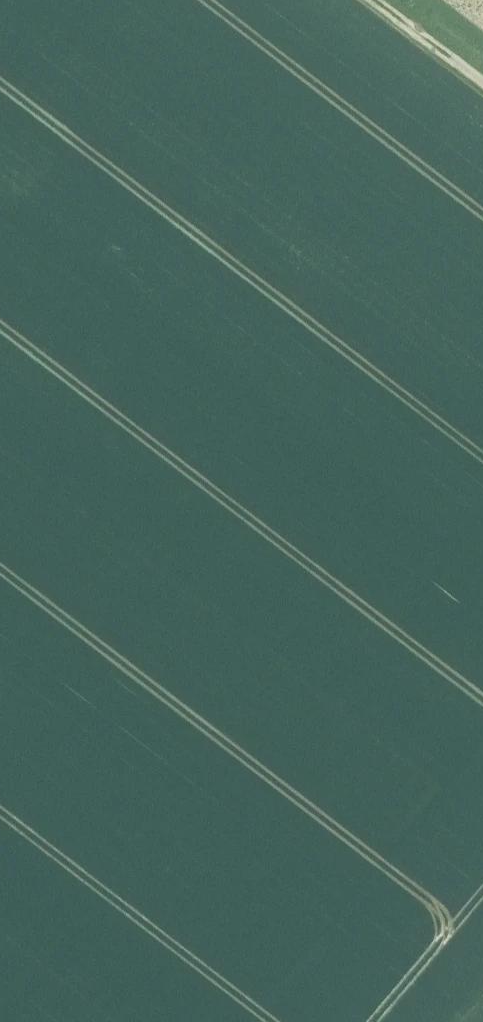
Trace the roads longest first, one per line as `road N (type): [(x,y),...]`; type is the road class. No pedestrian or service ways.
road 1 (track): [(482,84),(376,0)]

